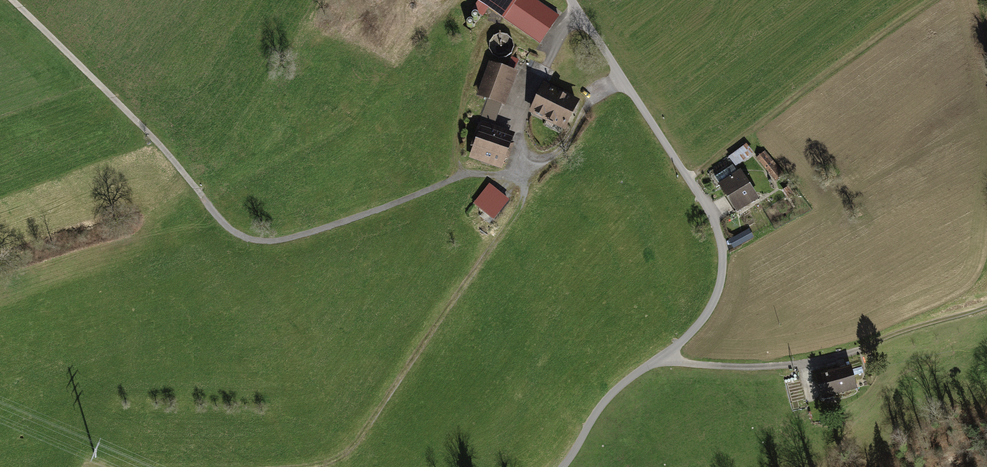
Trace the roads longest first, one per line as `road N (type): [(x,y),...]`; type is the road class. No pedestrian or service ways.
road 1 (track): [(524,175),(461,173),(283,243),(253,244),(222,222),(158,139),(14,0)]
road 2 (residential): [(563,466),(602,403),(693,332),(721,276),(719,231),(572,0)]
road 3 (track): [(575,6),(518,118),(522,207),(482,260)]
road 4 (track): [(320,466),(361,436),(482,260)]
road 5 (track): [(665,353),(689,364),(765,367),(869,346)]

